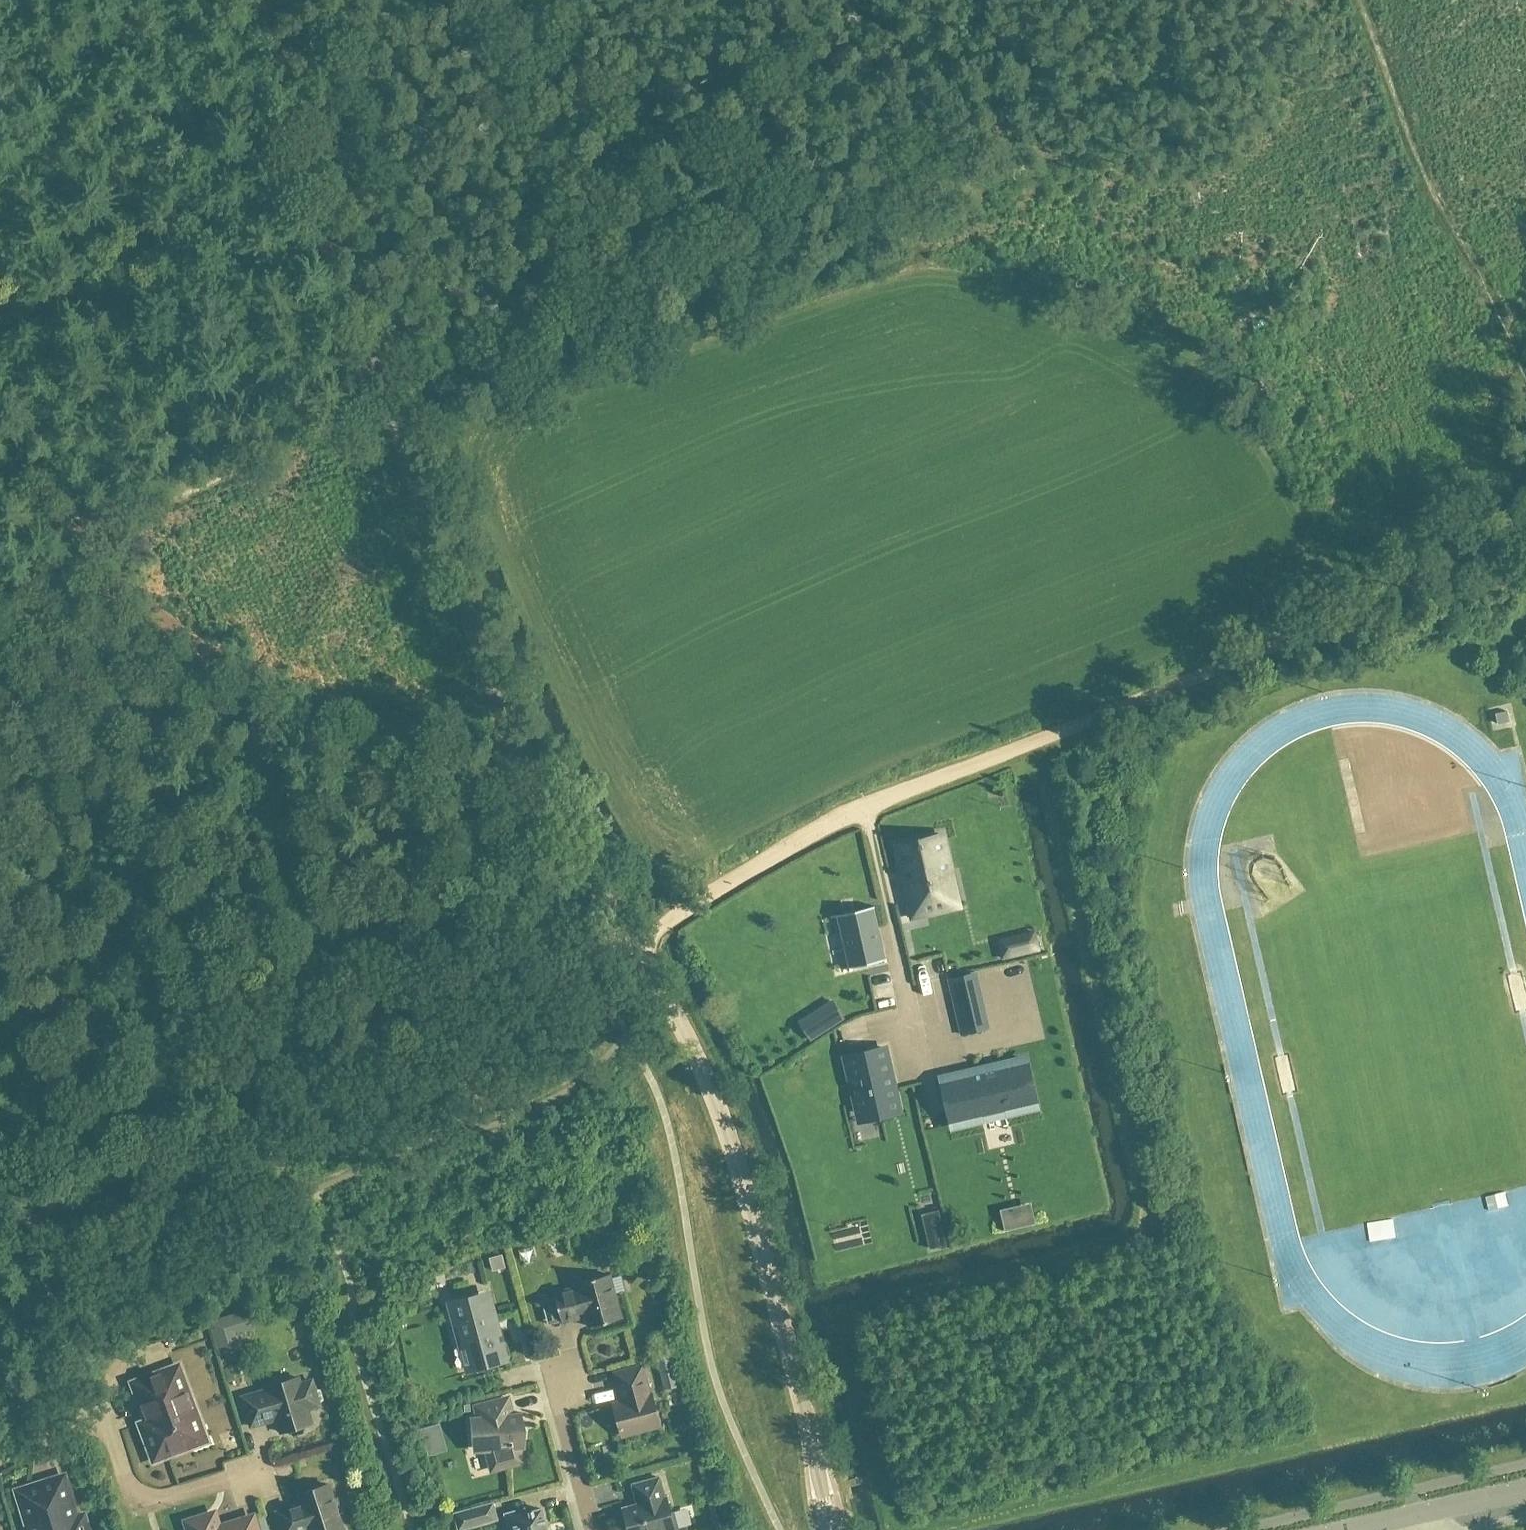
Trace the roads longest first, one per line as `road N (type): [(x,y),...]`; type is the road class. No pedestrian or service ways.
road 1 (track): [(0,1237),(235,1115),(635,943),(867,807),(1264,655),(1401,580),(1525,527)]
road 2 (unclassified): [(588,865),(512,728),(416,484),(275,0)]
road 3 (residential): [(833,1529),(727,1137),(665,996),(588,865)]
road 4 (residential): [(867,807),(925,1067)]
road 5 (residential): [(101,1406),(145,1314),(100,1183)]
road 6 (residential): [(266,1470),(190,1492),(139,1492),(101,1406)]
road 7 (residential): [(594,1529),(559,1399),(566,1381)]

